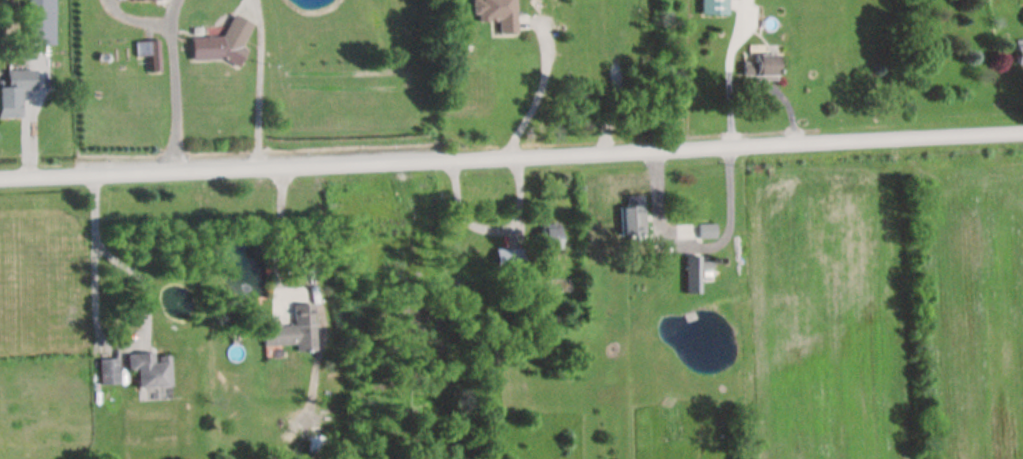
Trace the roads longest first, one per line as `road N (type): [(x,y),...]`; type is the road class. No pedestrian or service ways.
road 1 (residential): [(0,179),(1022,135)]

